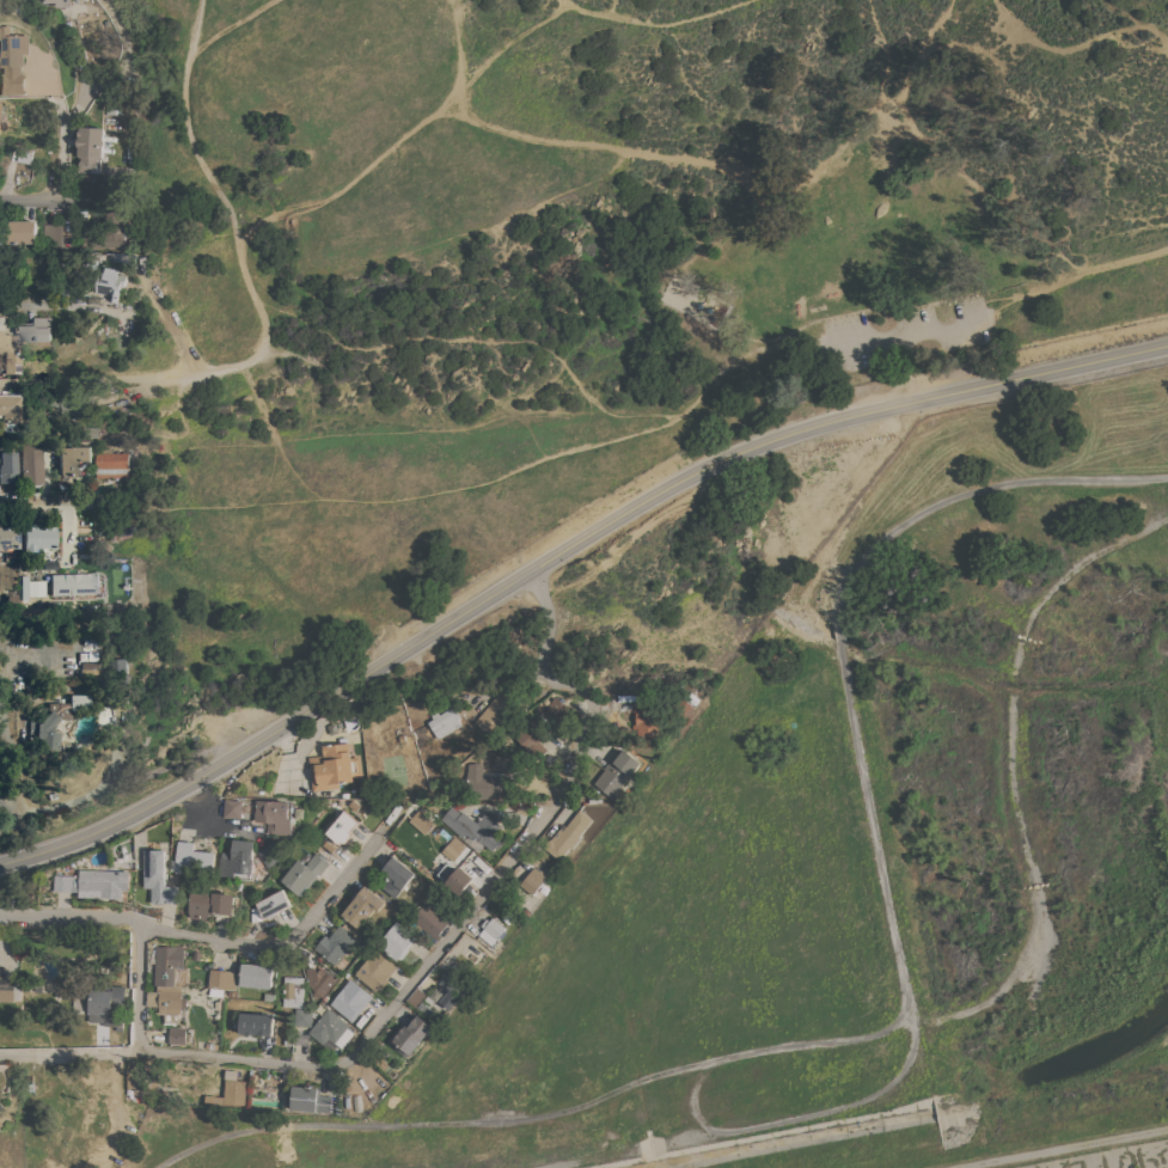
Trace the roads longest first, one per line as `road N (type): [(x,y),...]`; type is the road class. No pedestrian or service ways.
road 1 (secondary): [(0,863),(75,839),(195,779),(666,488),(772,438),(1167,344)]
road 2 (track): [(839,647),(909,1020),(877,1034),(643,1078),(554,1115),(497,1125),(243,1132),(156,1167)]
road 3 (residential): [(0,1056),(137,1054),(336,1069),(360,1048),(580,764),(588,702),(542,669),(550,613),(537,565)]
road 4 (track): [(1167,518),(1090,556),(1032,614),(1013,684),(1010,763),(1038,900),(1035,934),(1022,967),(993,998),(938,1020),(909,1020)]
road 5 (track): [(130,378),(245,363),(267,347),(232,221),(198,165),(182,110),(200,0)]
road 6 (residential): [(0,913),(112,913),(268,946),(288,941),(381,831)]
road 7 (track): [(1167,477),(1032,482),(927,509),(846,576),(836,622)]
road 8 (track): [(909,1020),(909,1060),(881,1090),(762,1126),(707,1131),(691,1105),(707,1062)]
road 9 (track): [(957,1167),(1167,1128)]
road 10 (residential): [(56,195),(62,135),(121,31),(108,0)]
road 11 (residential): [(137,1054),(141,922)]
road 12 (residential): [(0,383),(130,378)]
road 13 (residential): [(0,501),(124,501)]

